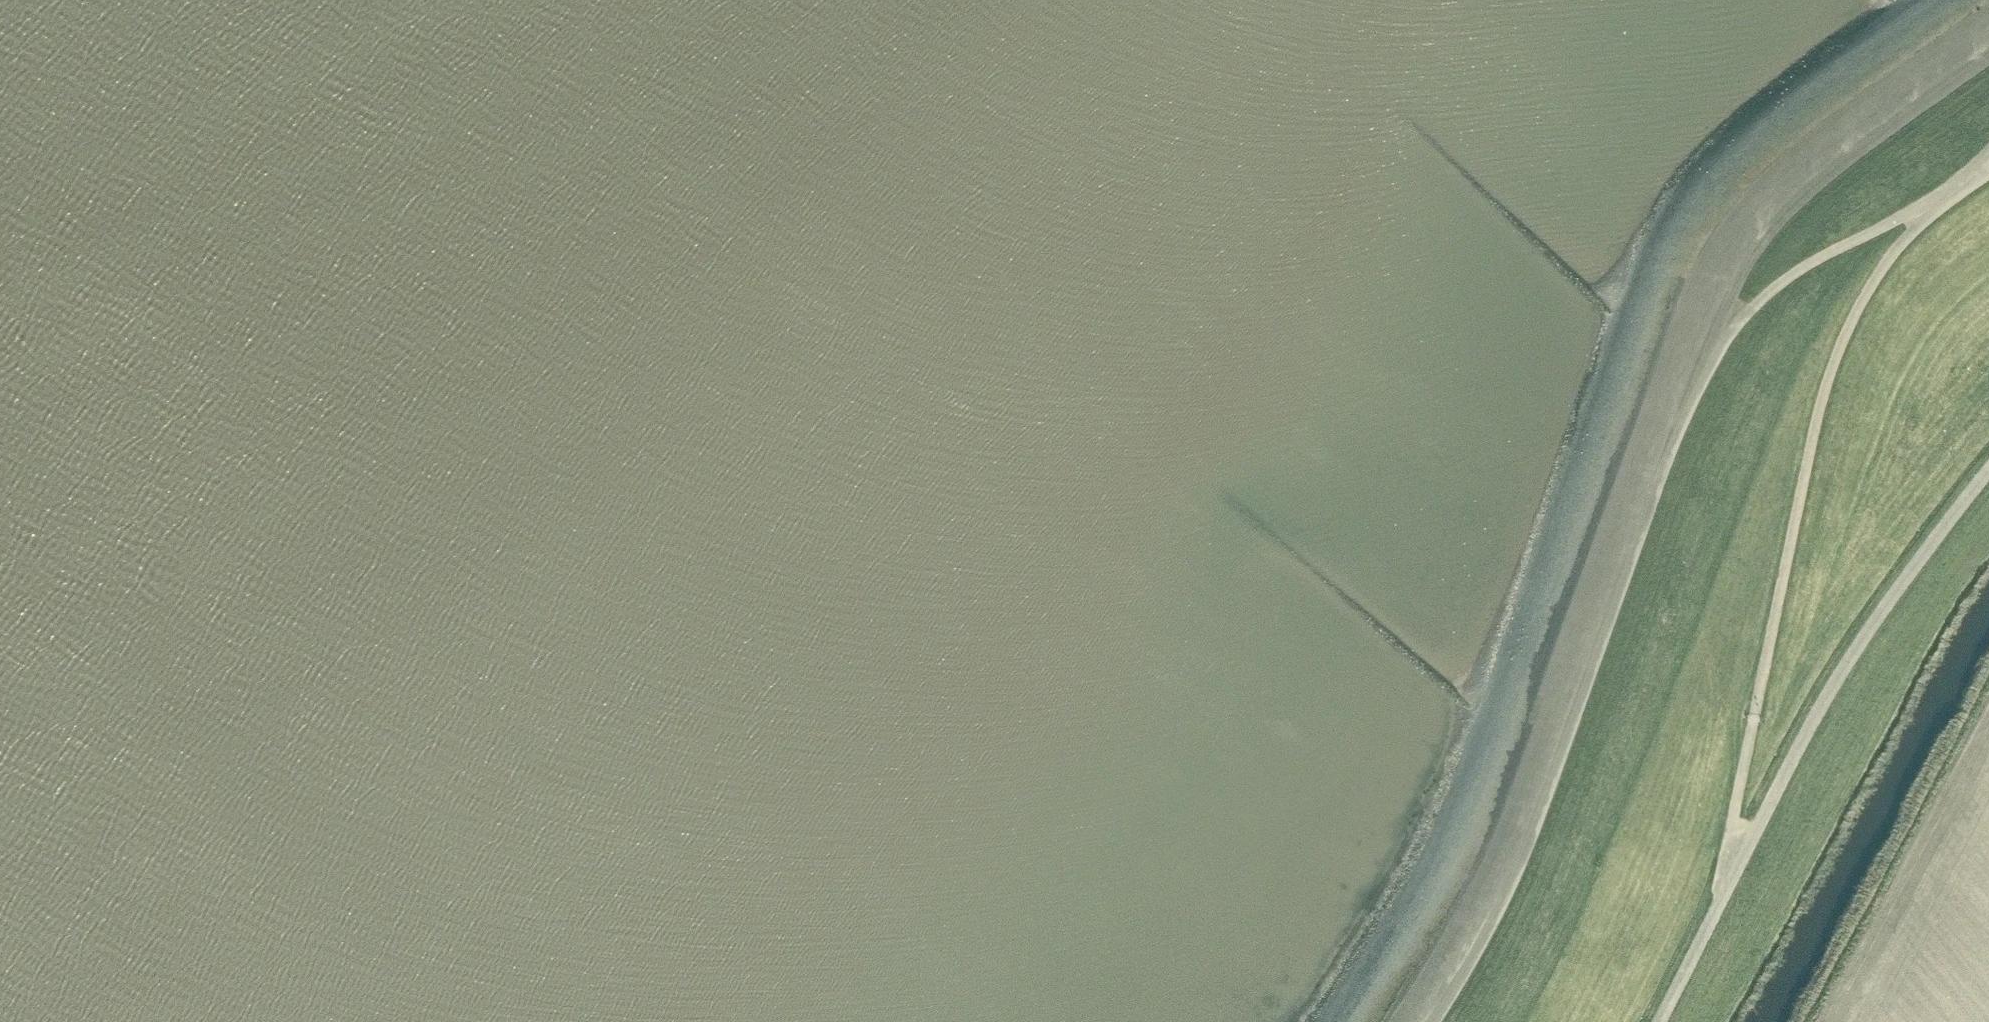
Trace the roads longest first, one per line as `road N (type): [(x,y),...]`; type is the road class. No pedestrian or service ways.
road 1 (unclassified): [(1729,889),(1815,398),(1844,324),(1928,202)]
road 2 (unclassified): [(1729,889),(1809,732),(1902,586),(1988,475)]
road 3 (unclassified): [(1664,426),(1732,334),(1801,271),(1928,202)]
road 4 (unclassified): [(1662,1021),(1729,889)]

